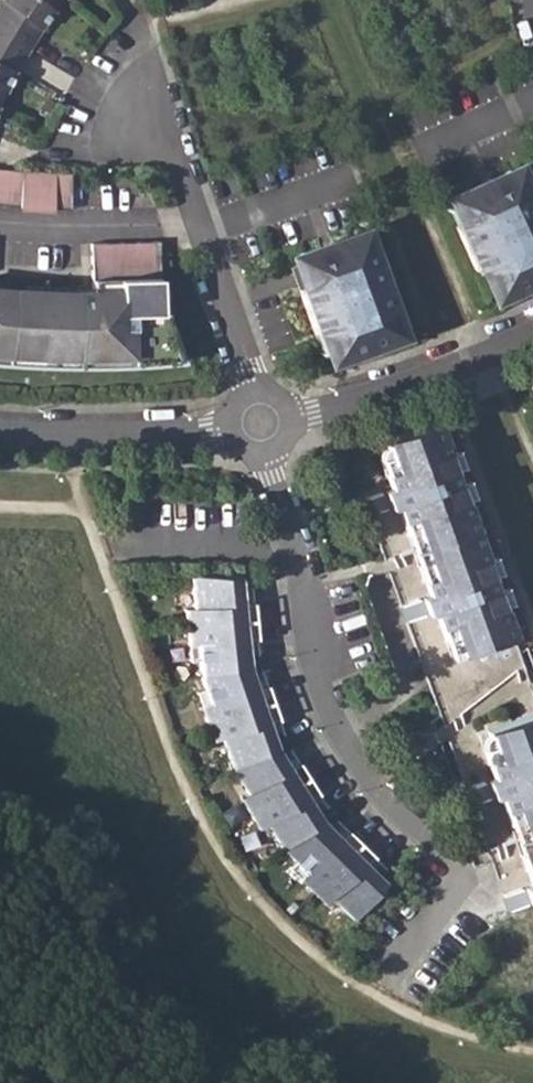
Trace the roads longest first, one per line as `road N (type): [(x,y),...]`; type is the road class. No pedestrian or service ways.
road 1 (residential): [(468,868),(382,794),(332,717),(308,587),(267,453)]
road 2 (residential): [(291,416),(471,363),(532,337)]
road 3 (residential): [(0,434),(142,437),(229,427)]
road 4 (residential): [(201,227),(0,221)]
road 5 (residential): [(201,227),(141,58)]
road 6 (residential): [(256,391),(201,227)]

